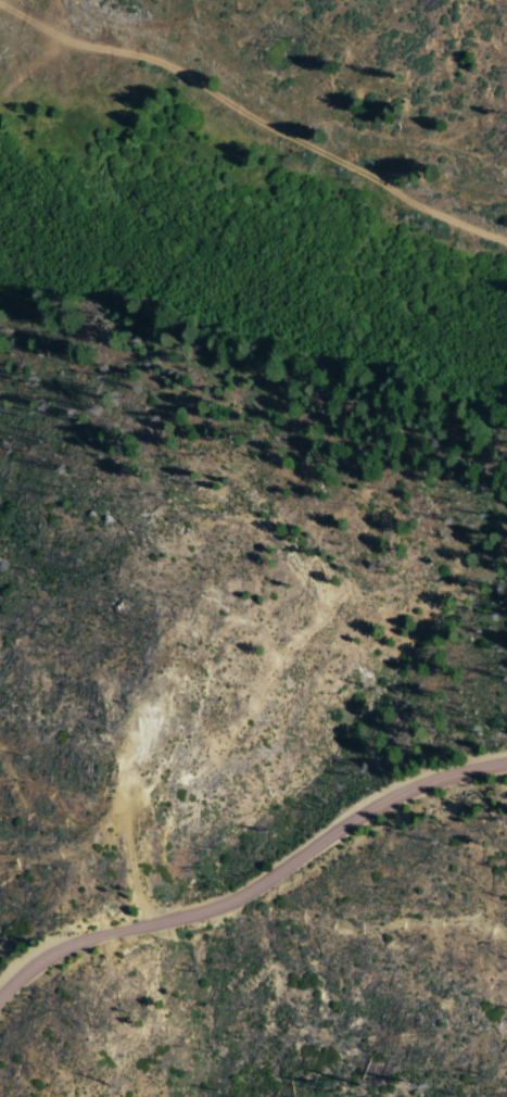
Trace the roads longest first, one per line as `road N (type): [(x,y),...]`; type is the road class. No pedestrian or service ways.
road 1 (track): [(0,1001),(51,954),(212,909),(378,805),(445,777),(506,765)]
road 2 (track): [(506,243),(407,207),(185,77),(130,55),(75,47),(19,0)]
road 3 (track): [(145,926),(126,800)]

